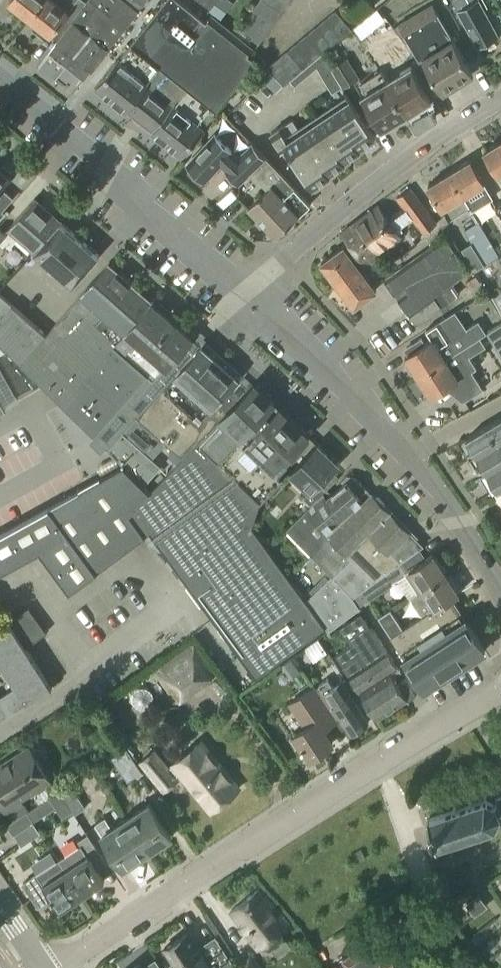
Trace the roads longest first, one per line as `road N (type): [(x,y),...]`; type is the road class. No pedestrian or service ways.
road 1 (residential): [(63,967),(500,691)]
road 2 (residential): [(500,589),(411,461),(251,292)]
road 3 (residential): [(251,292),(0,77)]
road 4 (residential): [(251,292),(445,136),(500,101)]

